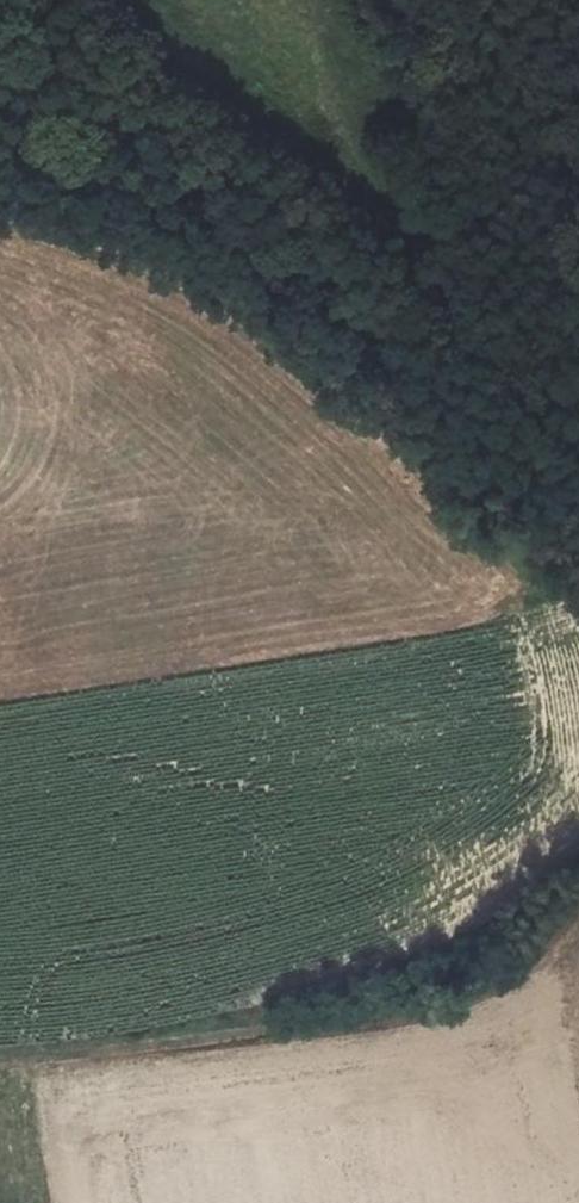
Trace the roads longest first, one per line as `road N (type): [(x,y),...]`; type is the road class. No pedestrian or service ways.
road 1 (track): [(578,868),(488,935),(335,1014),(117,1054),(0,1058)]

